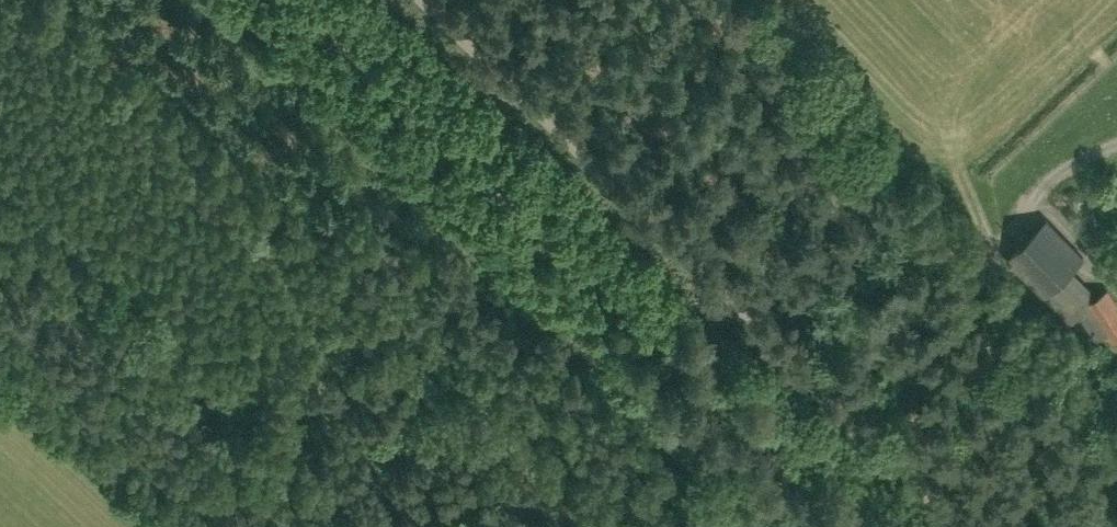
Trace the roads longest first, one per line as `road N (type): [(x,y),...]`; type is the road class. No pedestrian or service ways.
road 1 (track): [(966,526),(423,0)]

